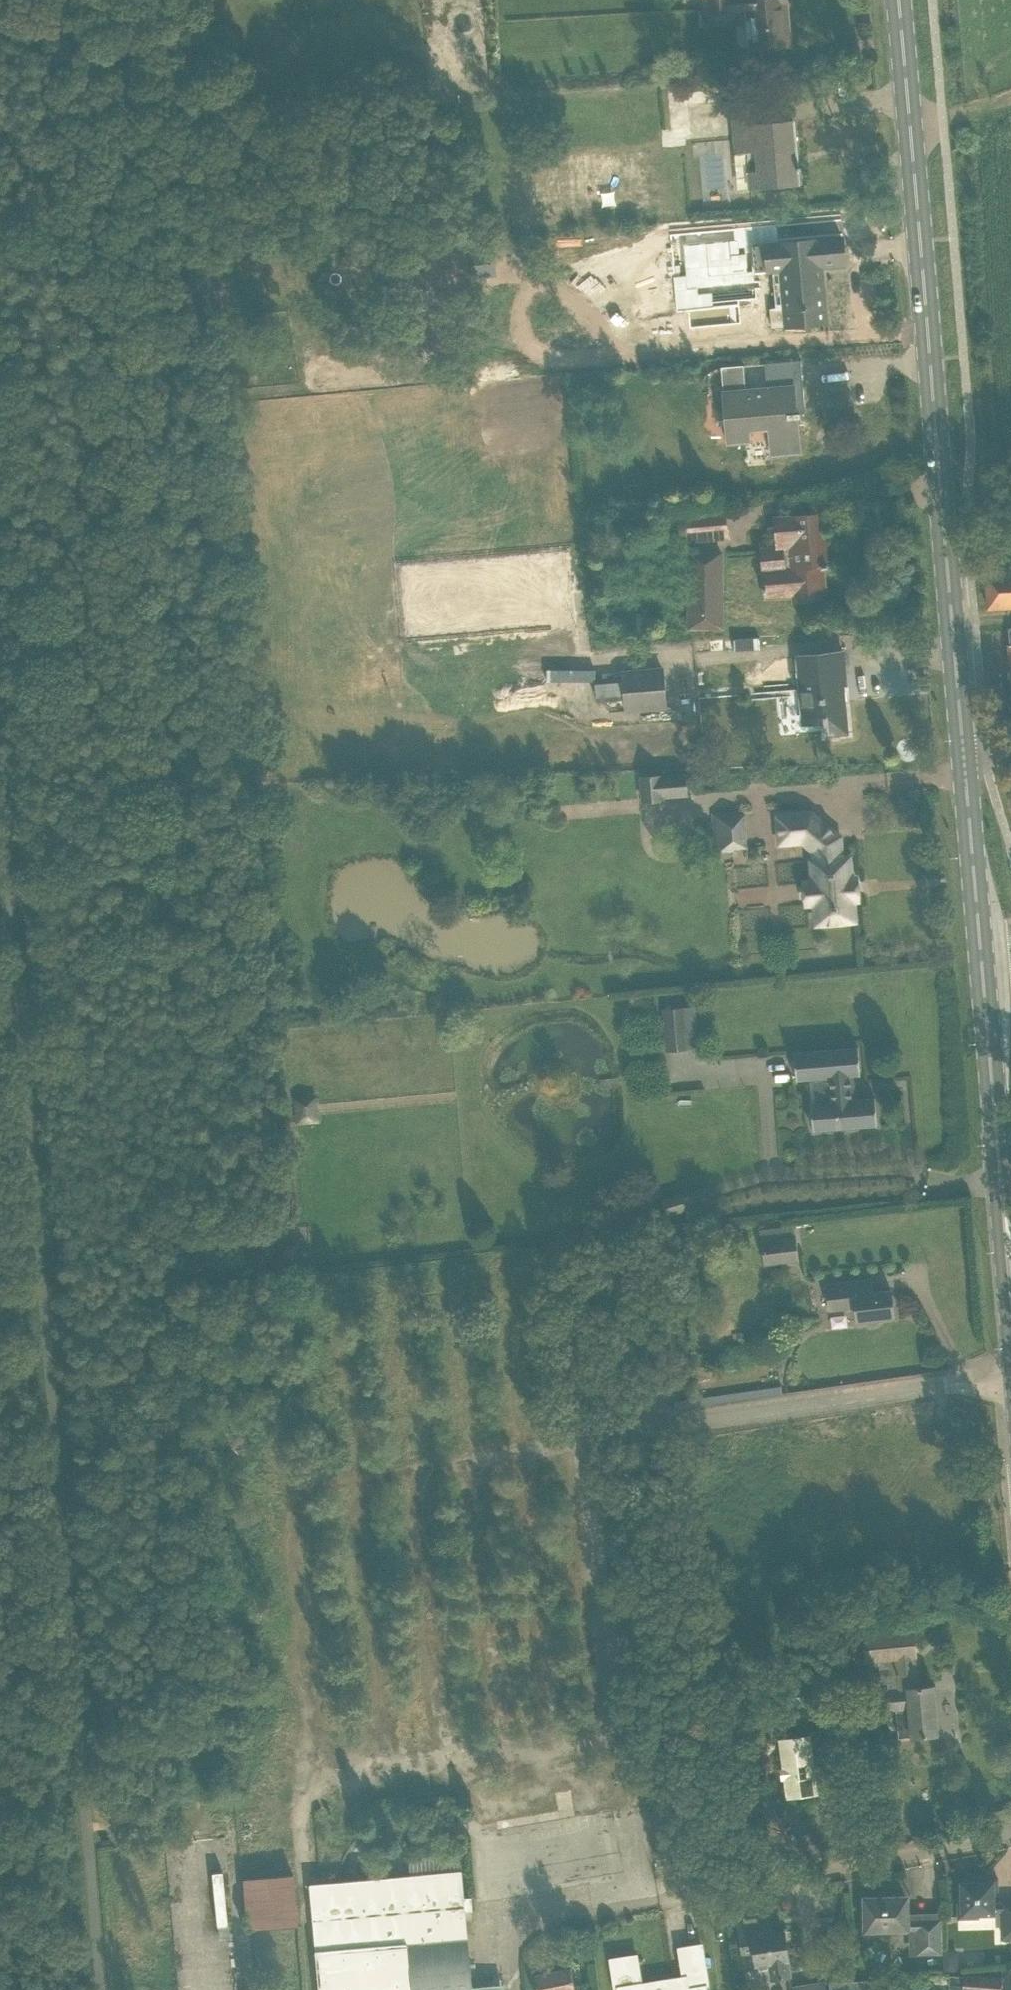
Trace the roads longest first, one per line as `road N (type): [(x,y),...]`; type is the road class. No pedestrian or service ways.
road 1 (primary): [(963,757),(898,0)]
road 2 (primary): [(1008,1239),(963,757)]
road 3 (unclassified): [(668,1898),(1010,1833)]
road 4 (primary): [(1008,1239),(1001,1291),(1010,1402)]

